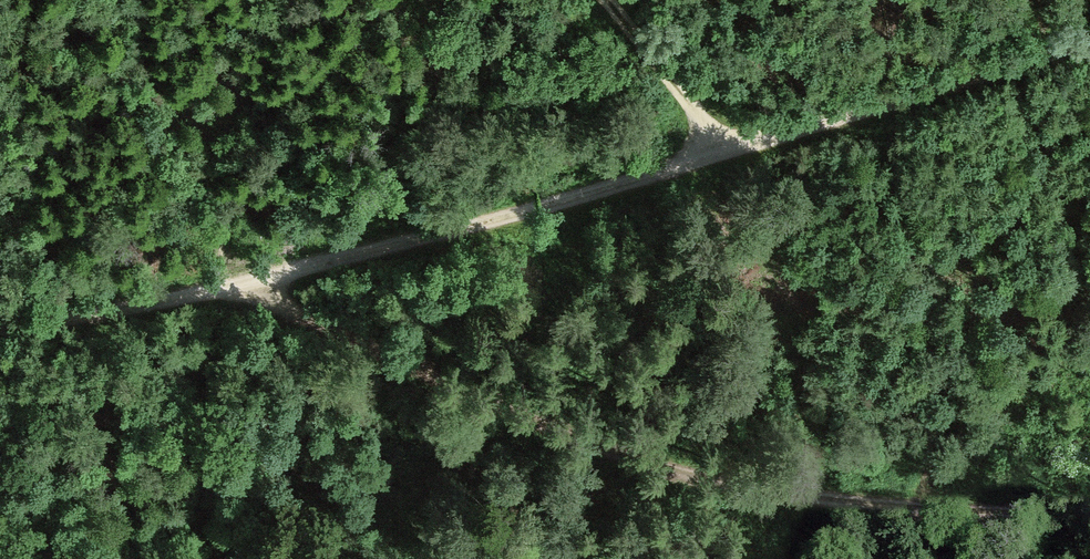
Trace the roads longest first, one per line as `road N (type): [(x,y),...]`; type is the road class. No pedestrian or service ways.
road 1 (track): [(1089,510),(891,507),(511,402),(254,297),(0,327)]
road 2 (track): [(254,297),(1089,44)]
road 3 (track): [(733,152),(602,0)]

